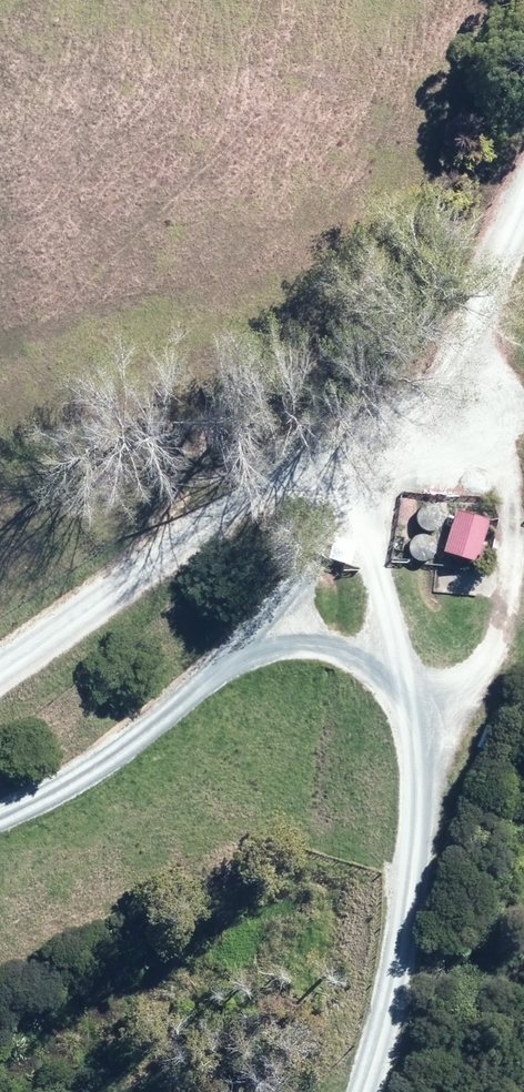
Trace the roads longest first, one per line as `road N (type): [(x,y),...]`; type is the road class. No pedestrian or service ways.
road 1 (track): [(358,1091),(424,864),(414,694),(353,652),(276,617),(442,366)]
road 2 (track): [(523,208),(442,366),(249,496),(70,640),(0,677)]
road 3 (track): [(276,617),(169,716),(85,776),(0,816)]
road 4 (track): [(414,694),(374,554),(348,519)]

